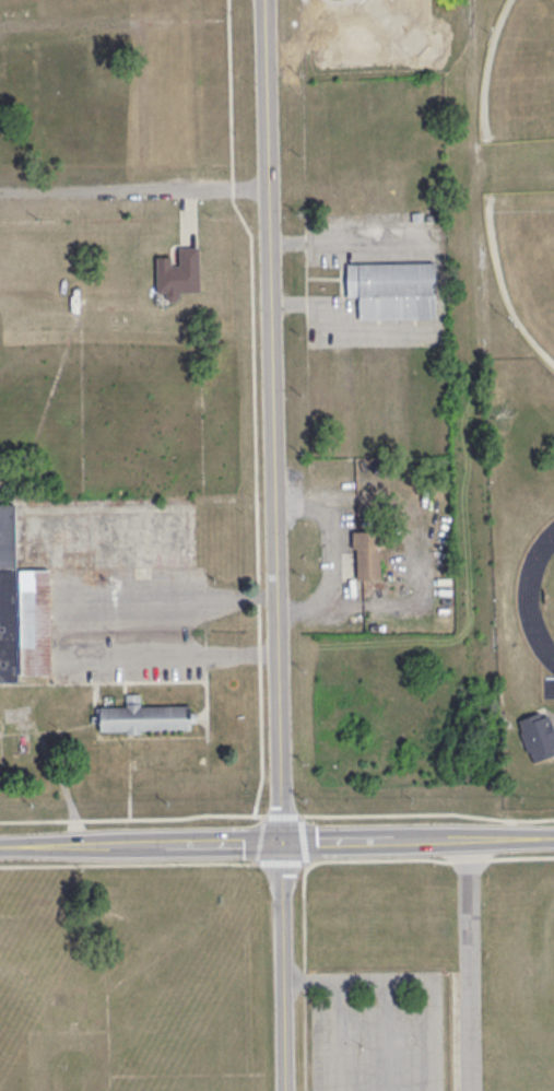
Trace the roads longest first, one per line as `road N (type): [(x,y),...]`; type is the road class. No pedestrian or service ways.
road 1 (residential): [(286,1090),(271,0)]
road 2 (tertiary): [(0,844),(553,836)]
road 3 (residential): [(0,187),(272,188)]

